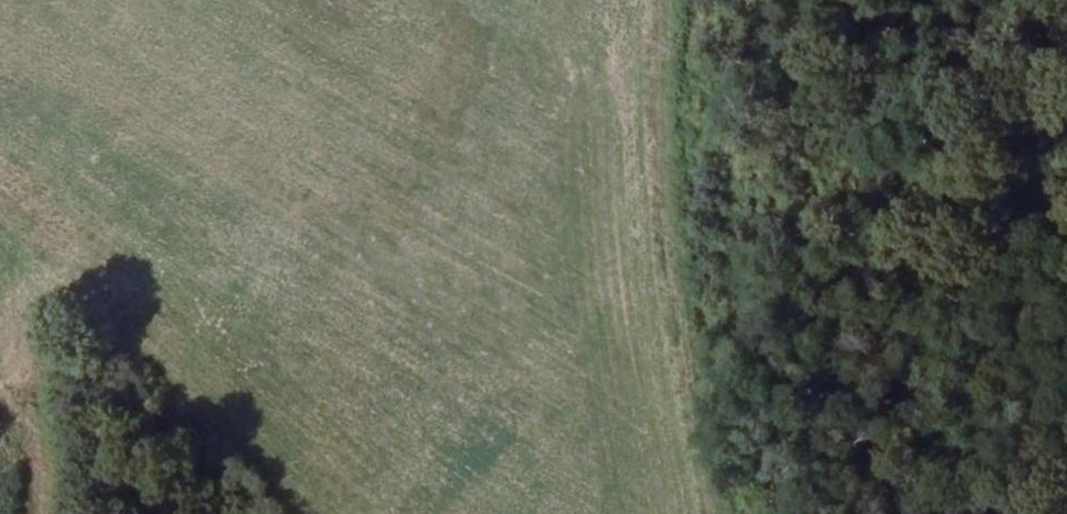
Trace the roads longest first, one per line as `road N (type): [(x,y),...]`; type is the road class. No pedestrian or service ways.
road 1 (track): [(707,513),(649,174),(658,0)]

